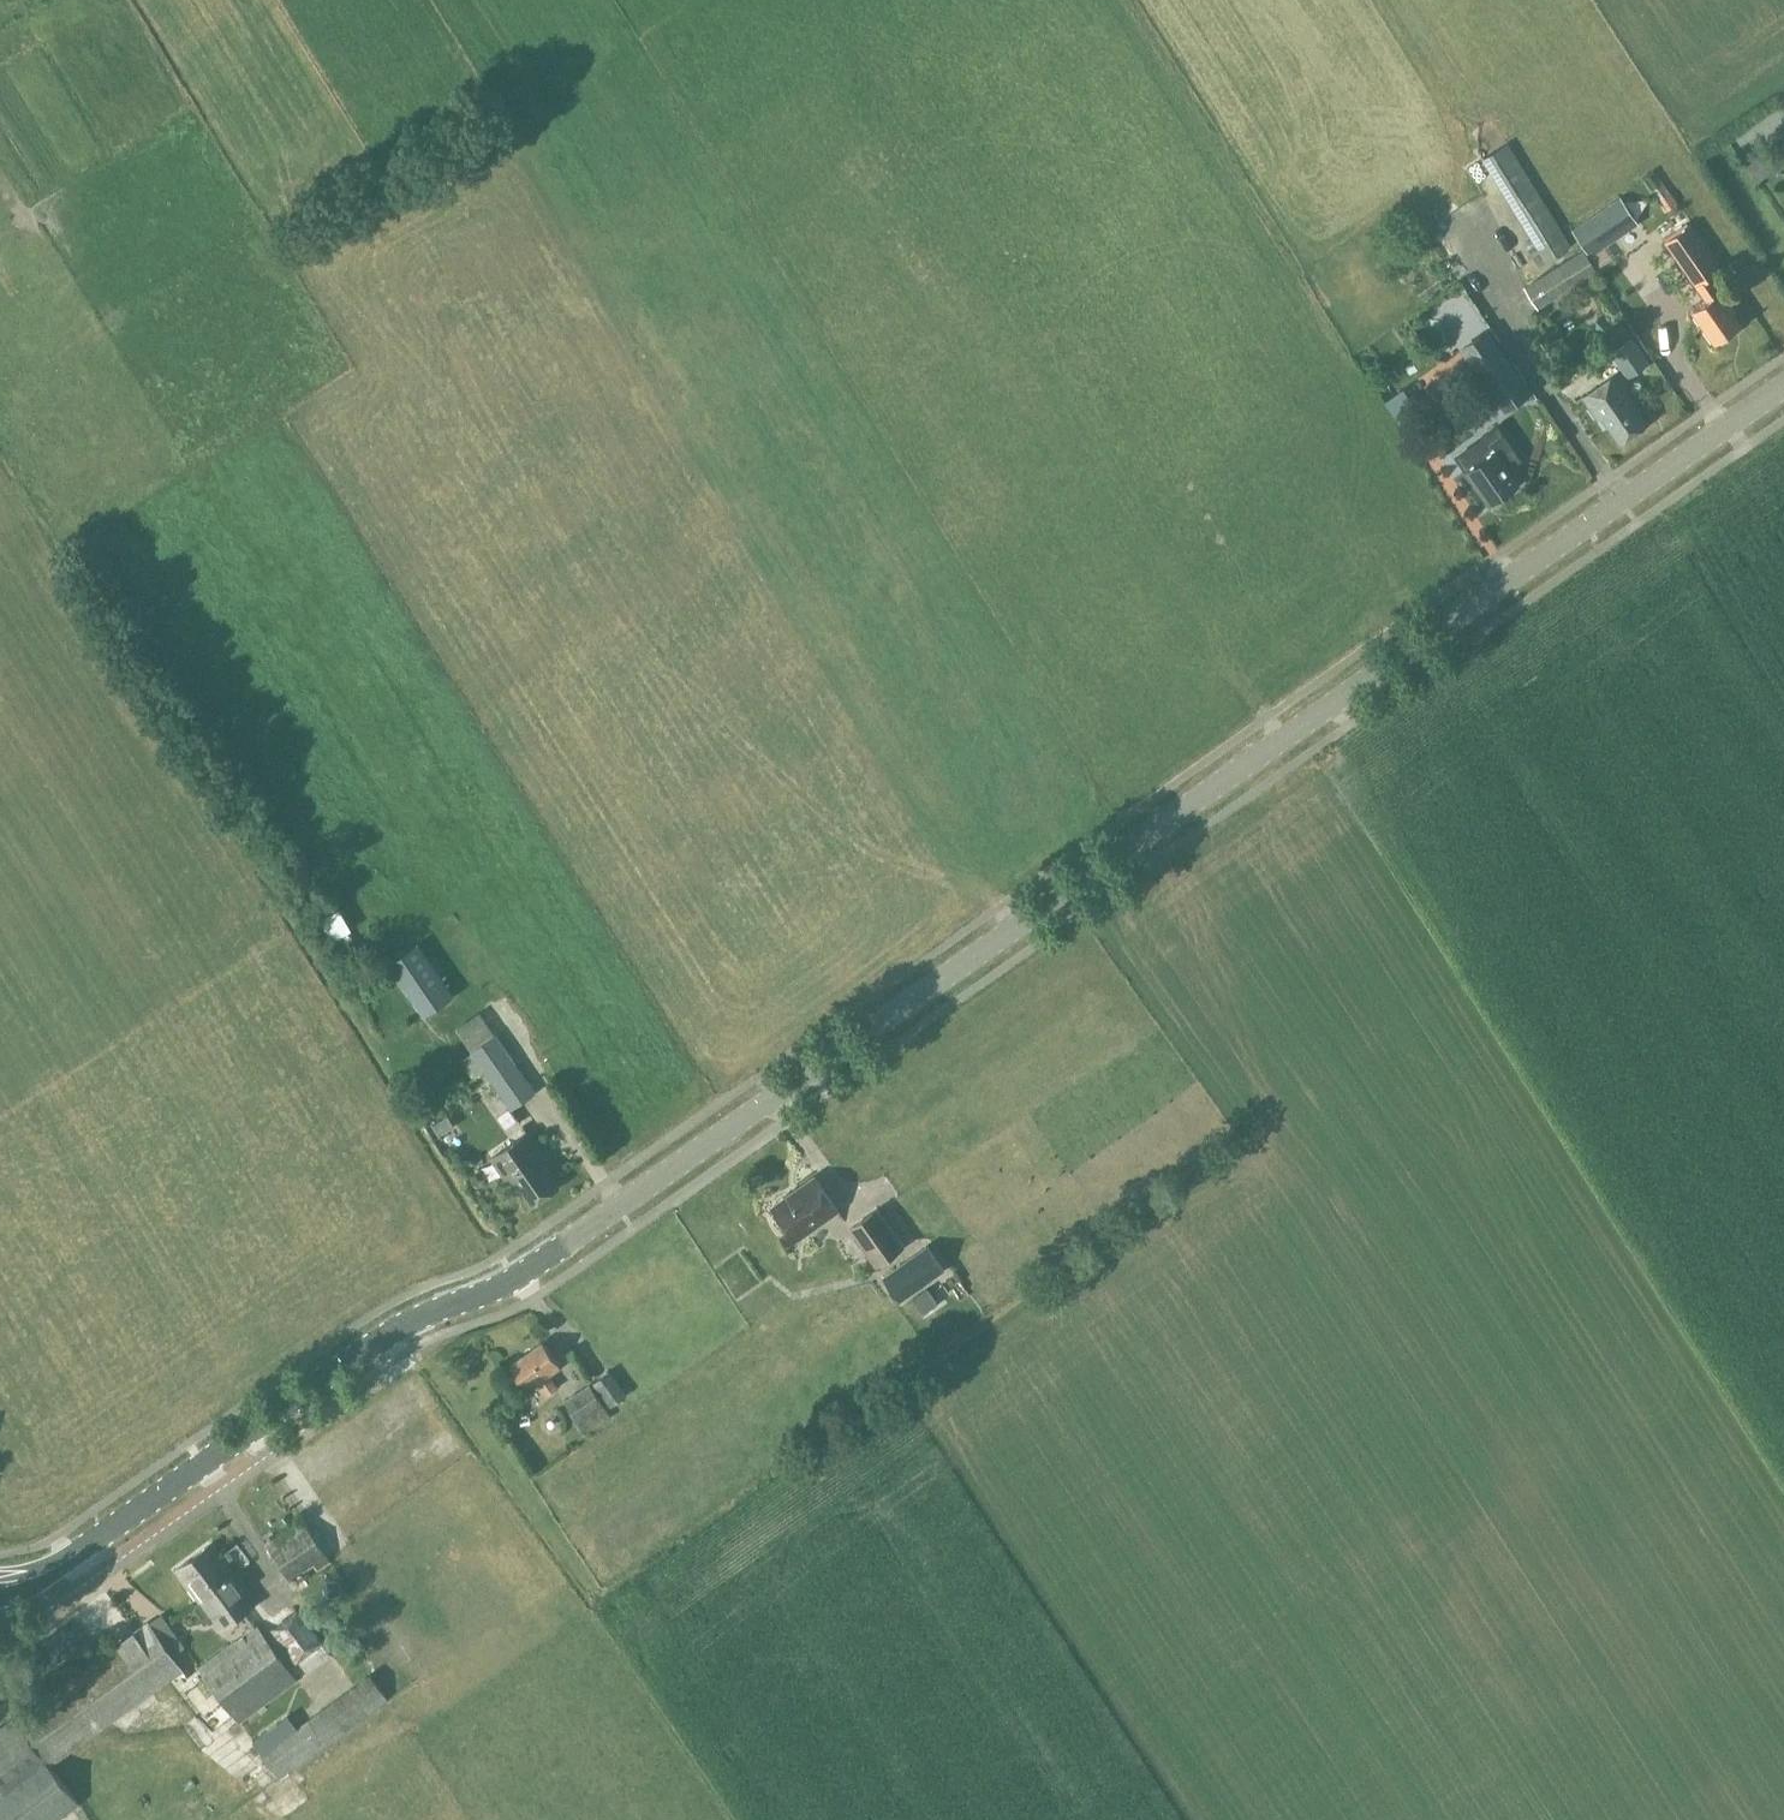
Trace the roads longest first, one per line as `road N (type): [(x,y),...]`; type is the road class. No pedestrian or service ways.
road 1 (tertiary): [(0,1586),(51,1571),(388,1337),(524,1274),(1783,388)]

